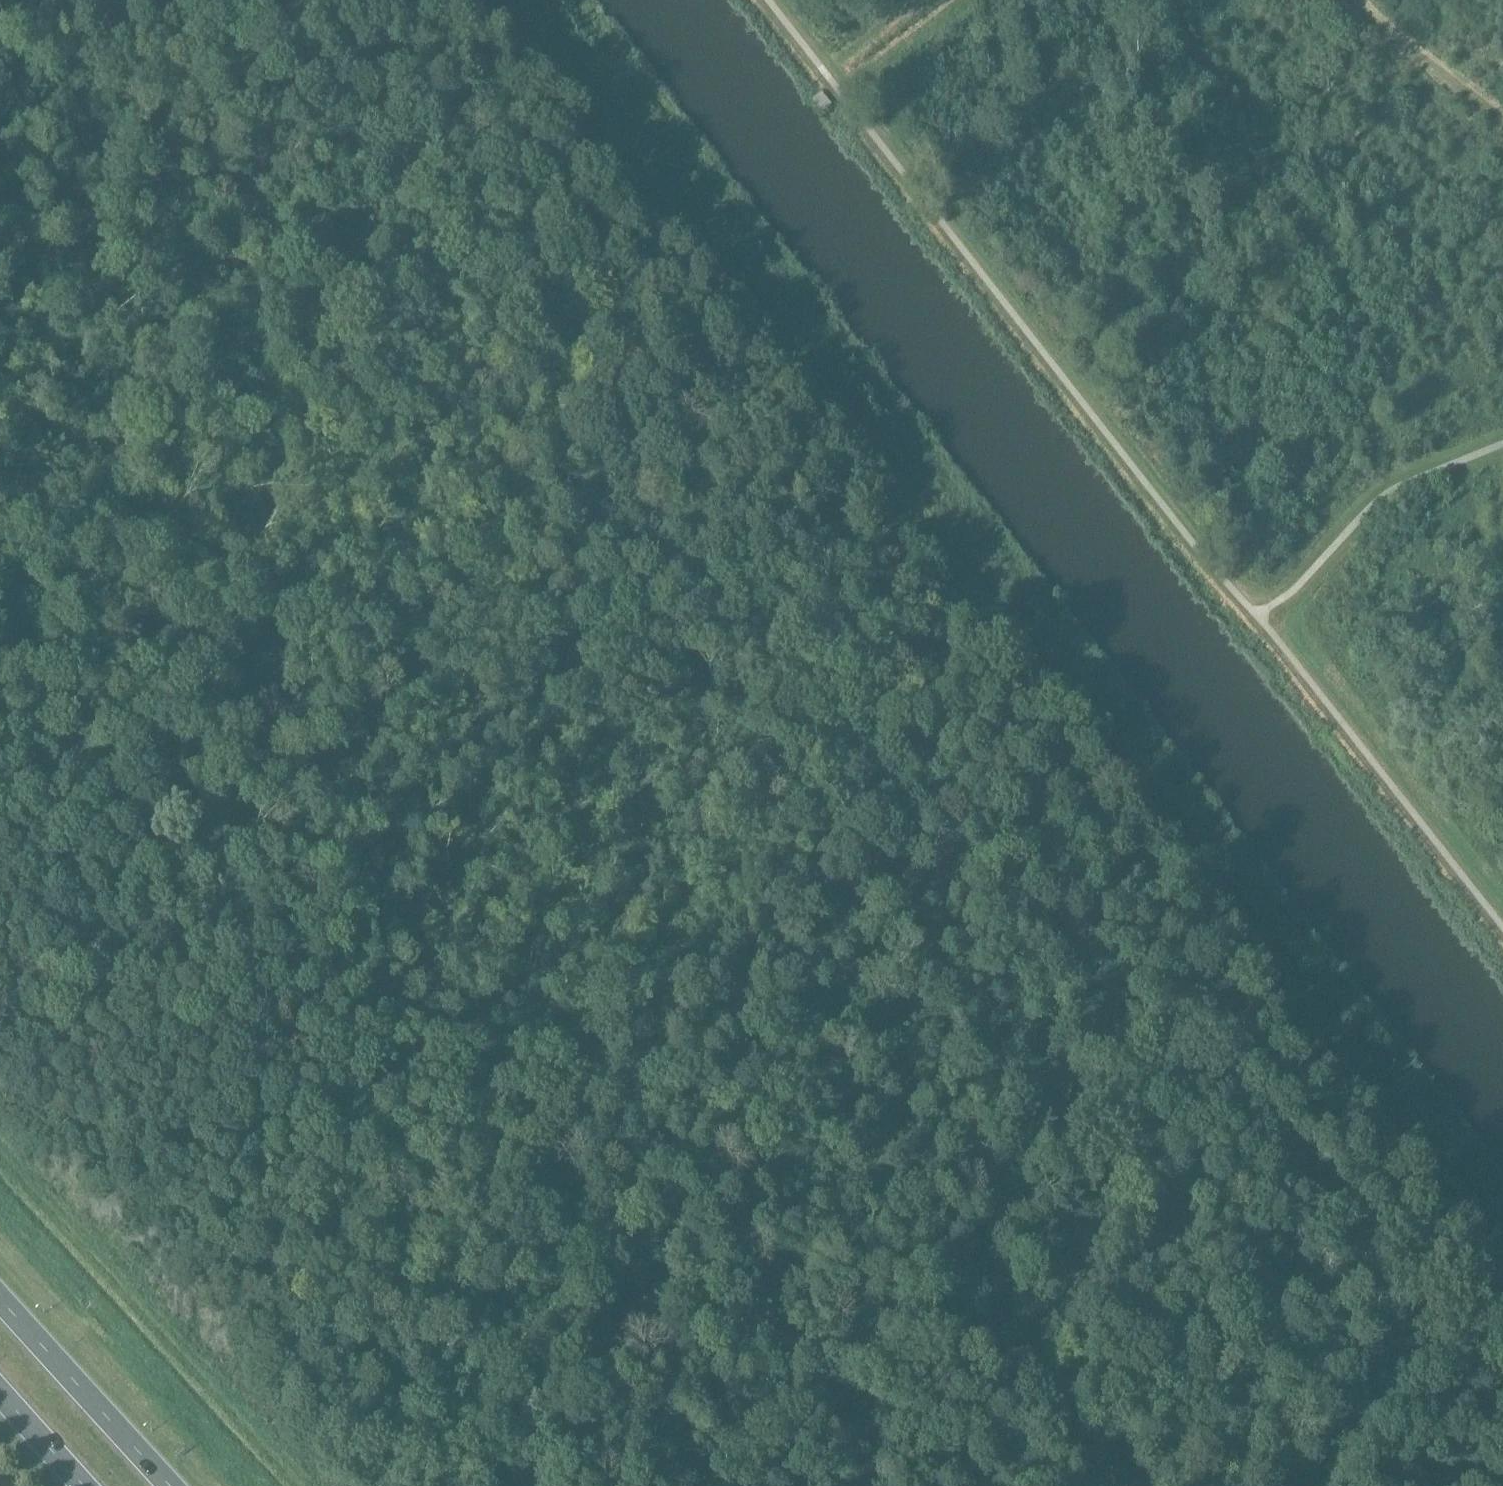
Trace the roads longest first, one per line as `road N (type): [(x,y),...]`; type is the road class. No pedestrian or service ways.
road 1 (trunk): [(168,1485),(0,1302)]
road 2 (trunk): [(0,1393),(83,1485)]

